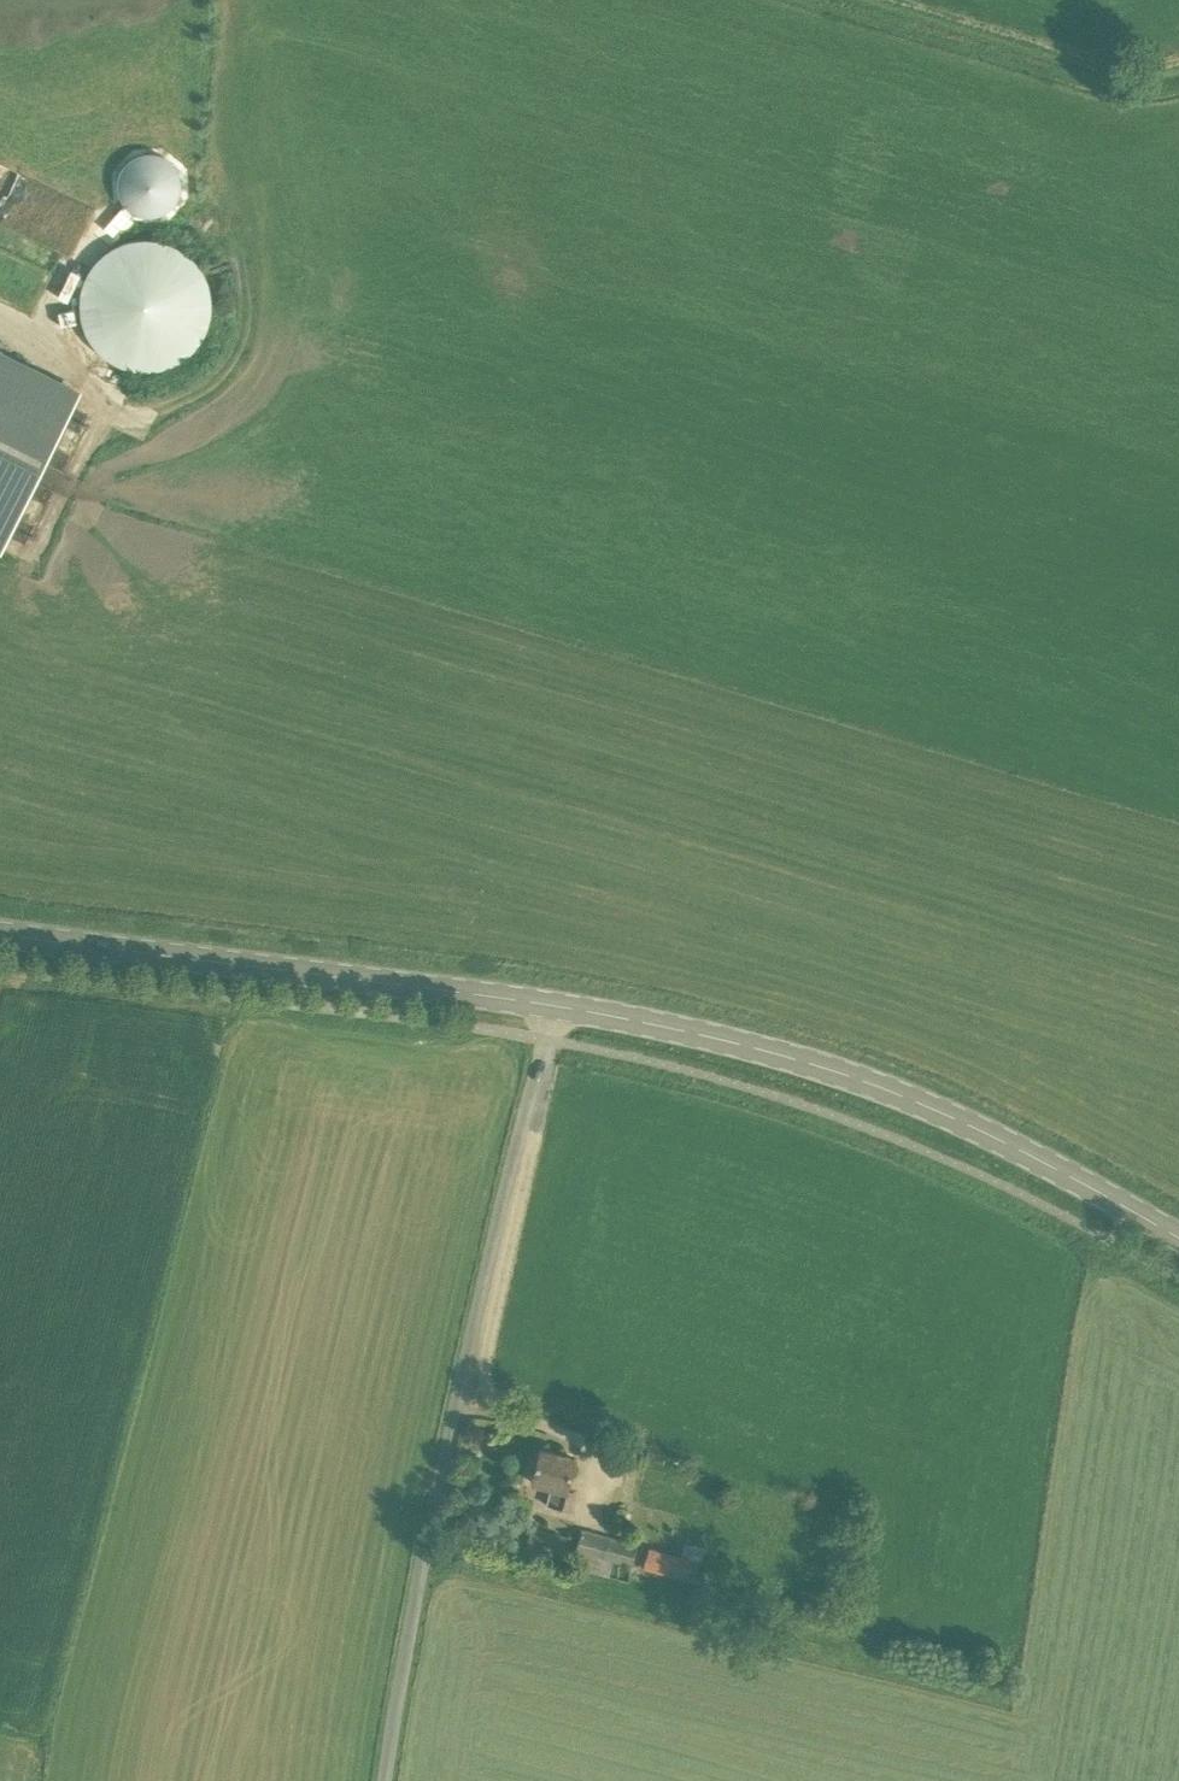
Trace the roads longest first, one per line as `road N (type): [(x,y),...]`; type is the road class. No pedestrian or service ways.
road 1 (tertiary): [(1178,1238),(892,1090),(742,1042),(555,1004),(0,936)]

